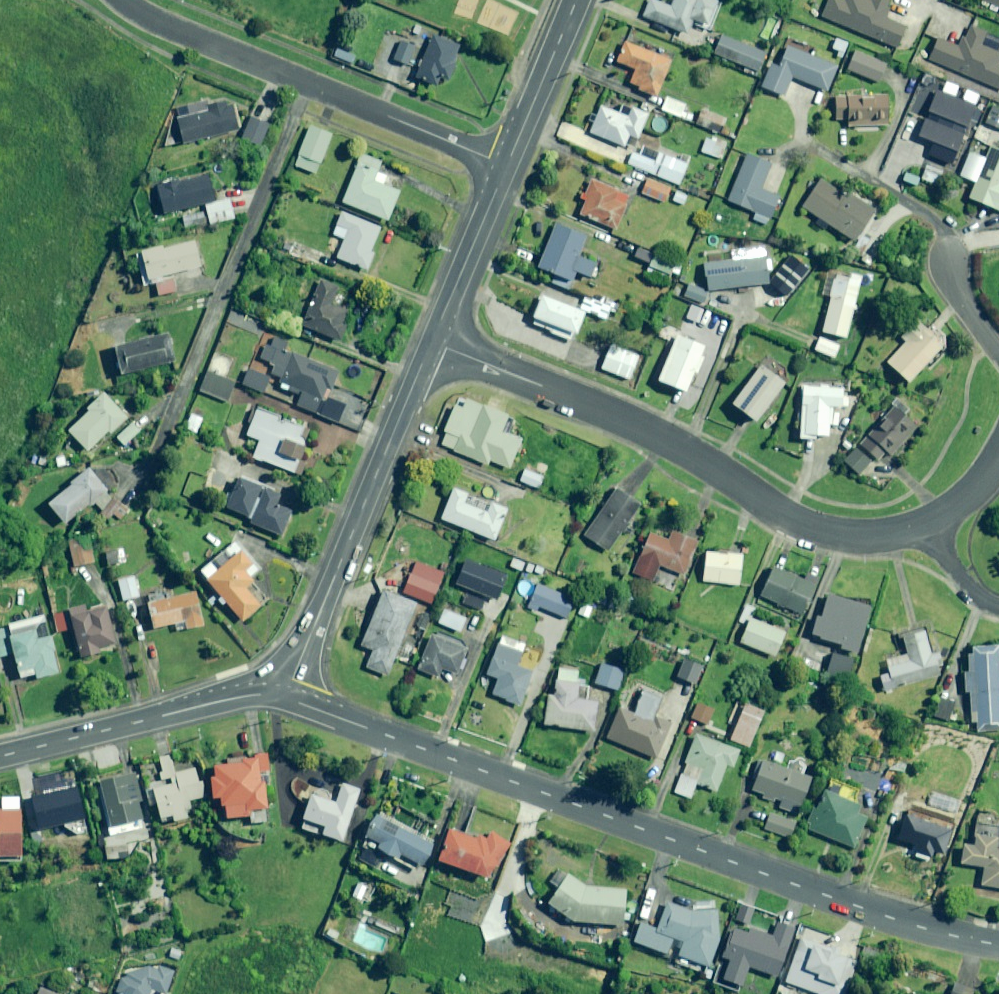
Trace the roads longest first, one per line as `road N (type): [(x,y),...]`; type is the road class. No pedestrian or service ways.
road 1 (residential): [(282,696),(905,923),(998,944)]
road 2 (residential): [(431,340),(675,441),(807,527),(856,538),(931,523)]
road 3 (residential): [(124,0),(168,26),(506,166)]
road 4 (residential): [(282,696),(431,340)]
road 5 (residential): [(0,755),(227,699),(282,696)]
road 6 (residential): [(431,340),(506,166)]
road 7 (residential): [(506,166),(575,0)]

